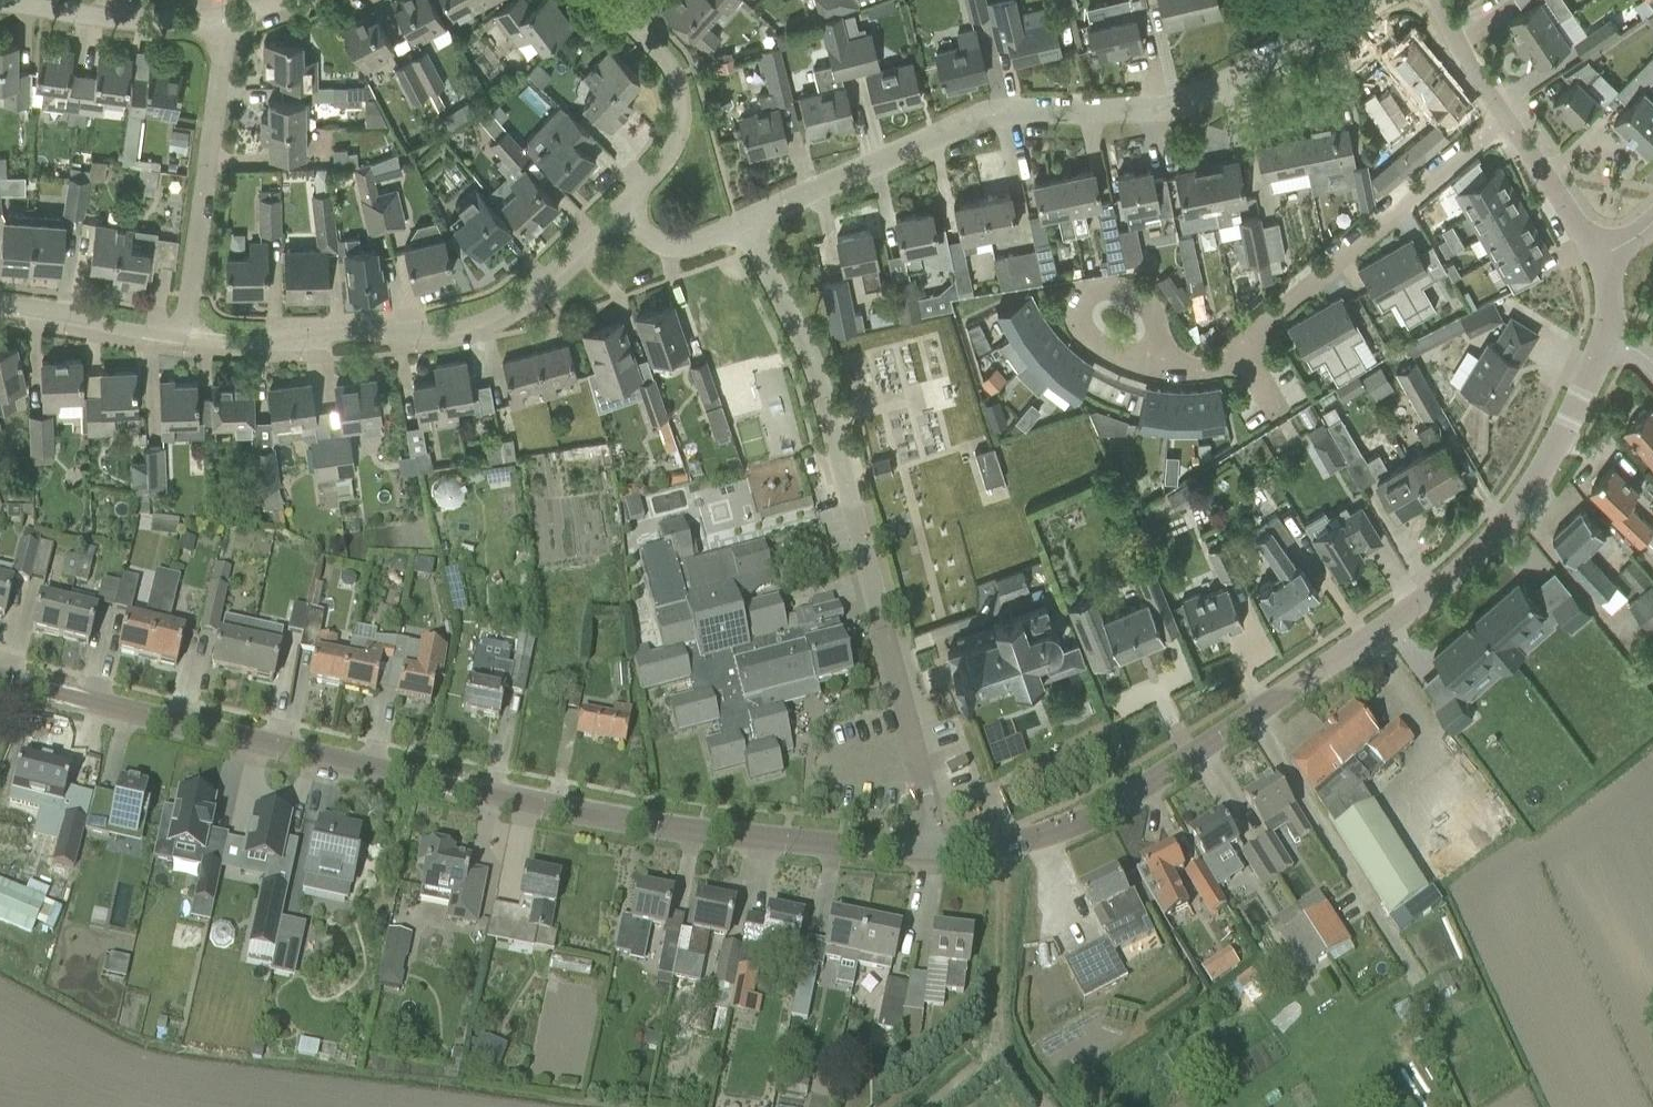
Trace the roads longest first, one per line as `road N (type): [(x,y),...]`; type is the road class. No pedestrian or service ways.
road 1 (tertiary): [(0,677),(664,828),(942,853)]
road 2 (tertiary): [(942,853),(1077,827),(1449,581),(1494,539),(1538,476),(1606,335)]
road 3 (residential): [(741,228),(986,116),(1170,110),(1382,0)]
road 4 (residential): [(942,853),(811,353),(741,228)]
road 5 (residential): [(621,210),(540,285),(493,316),(453,328),(329,341),(186,337)]
road 6 (residential): [(1506,122),(1213,367),(1175,371),(1147,363)]
road 7 (residential): [(186,337),(225,19)]
road 8 (residential): [(621,210),(674,142),(680,112),(675,76),(616,6)]
road 9 (residential): [(225,19),(137,22),(0,4)]
road 10 (residential): [(1147,363),(1088,341),(1080,325),(1082,300),(1096,288),(1142,299),(1157,343)]
road 11 (residential): [(186,337),(0,304)]
road 12 (unclassified): [(1604,258),(1506,122)]
road 13 (unclassified): [(1506,122),(1459,56),(1437,0)]
road 14 (residential): [(621,210),(669,248),(741,228)]

